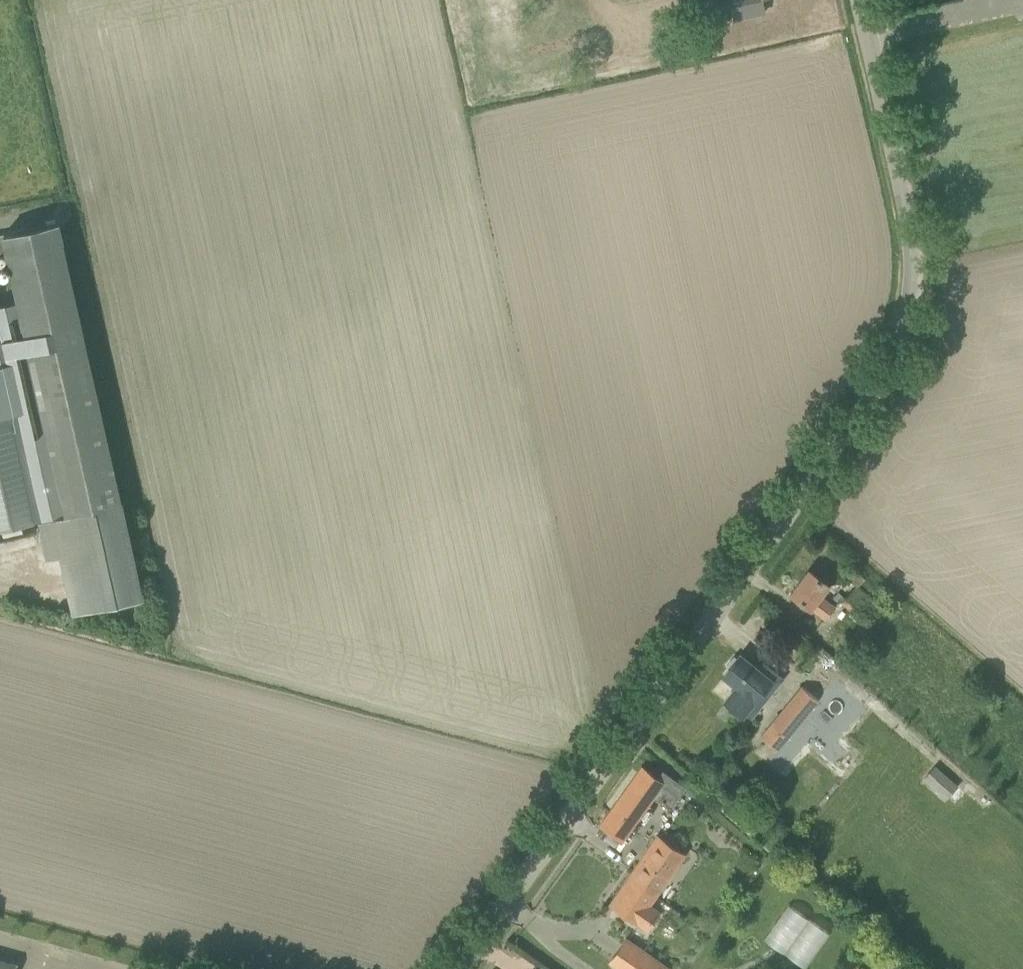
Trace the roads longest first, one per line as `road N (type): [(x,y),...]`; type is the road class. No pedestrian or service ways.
road 1 (unclassified): [(462,968),(896,330),(909,286),(909,241),(861,0)]

